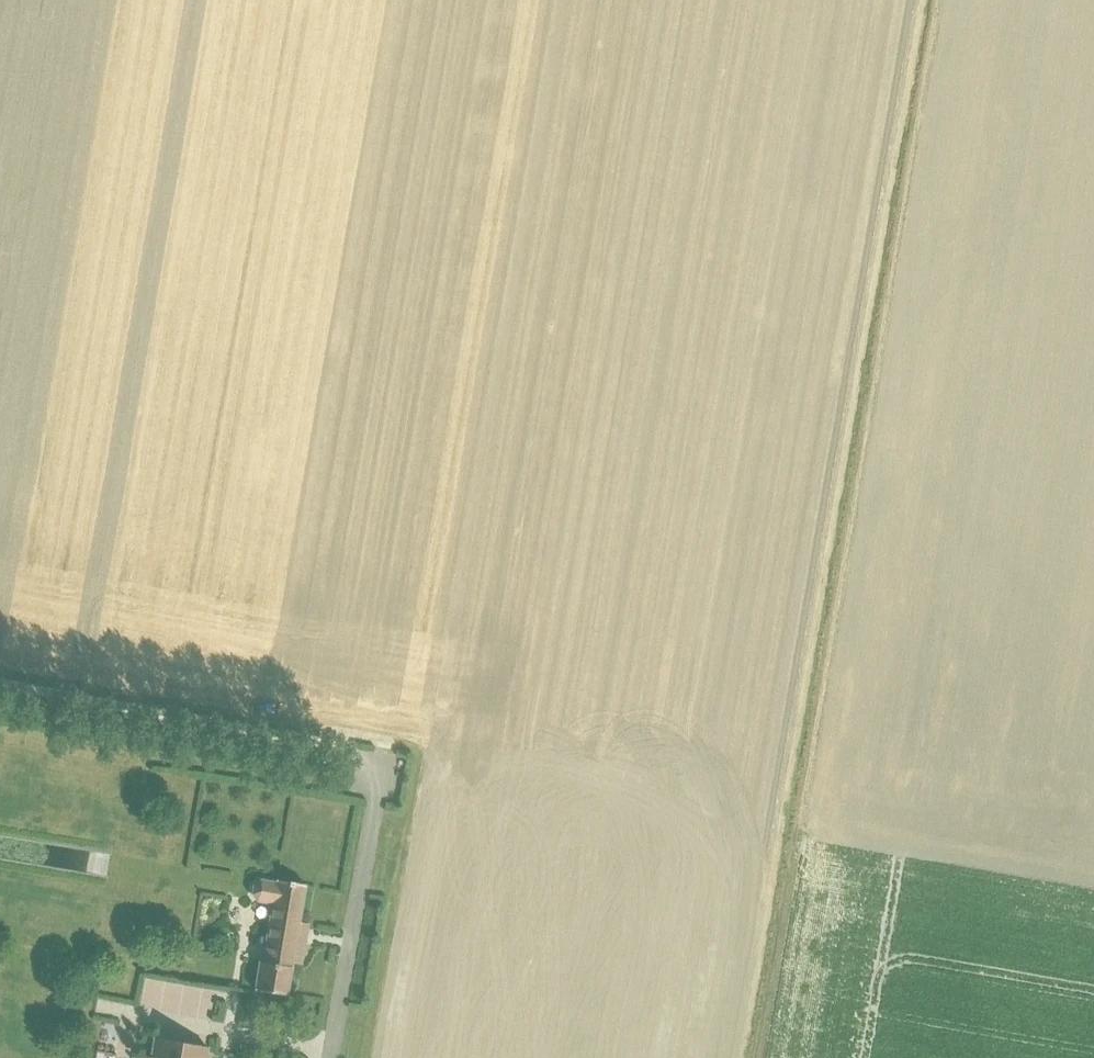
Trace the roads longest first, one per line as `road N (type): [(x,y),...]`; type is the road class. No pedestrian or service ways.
road 1 (residential): [(332,1057),(380,787)]

